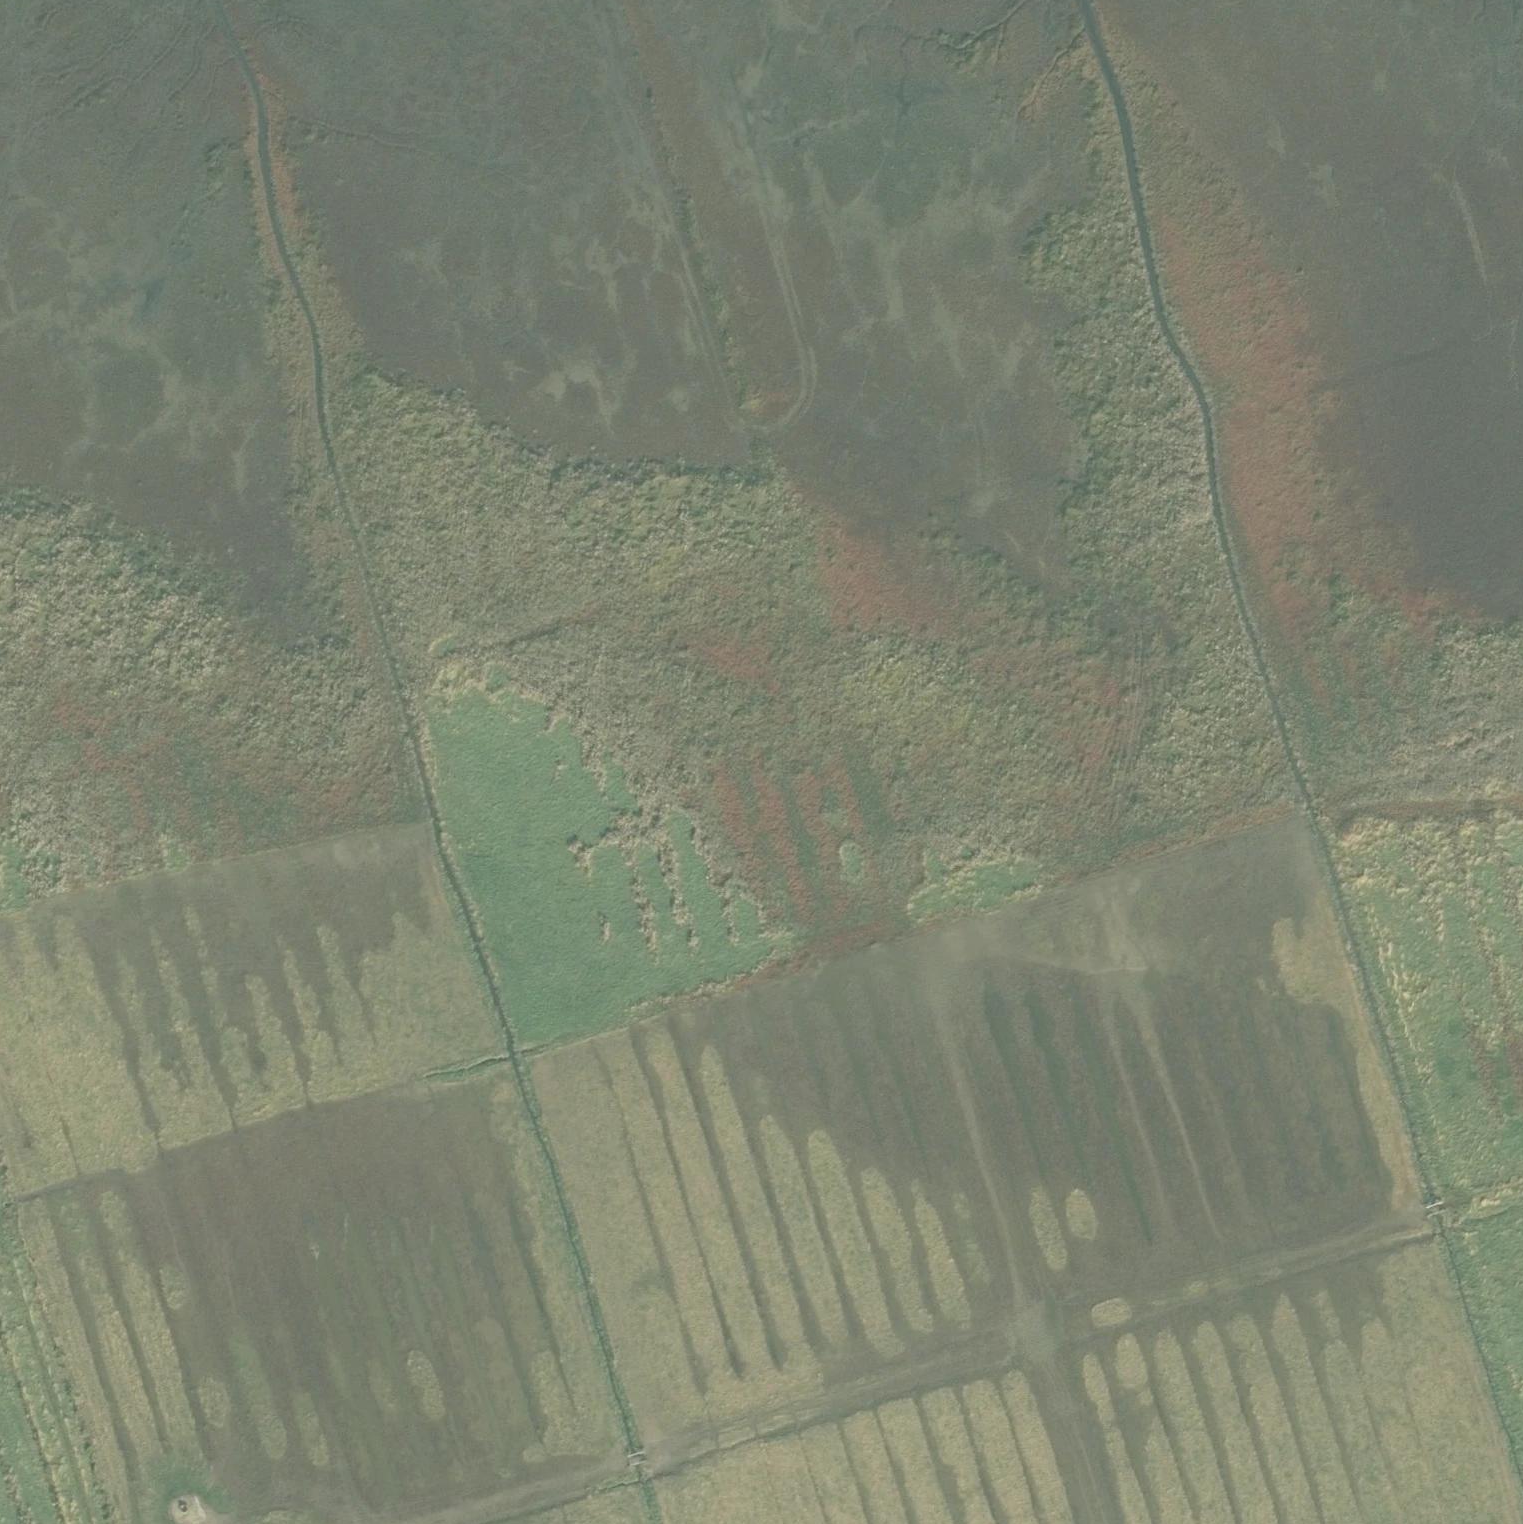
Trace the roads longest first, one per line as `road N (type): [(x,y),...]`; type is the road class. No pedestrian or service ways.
road 1 (track): [(87,1523),(0,1251)]

